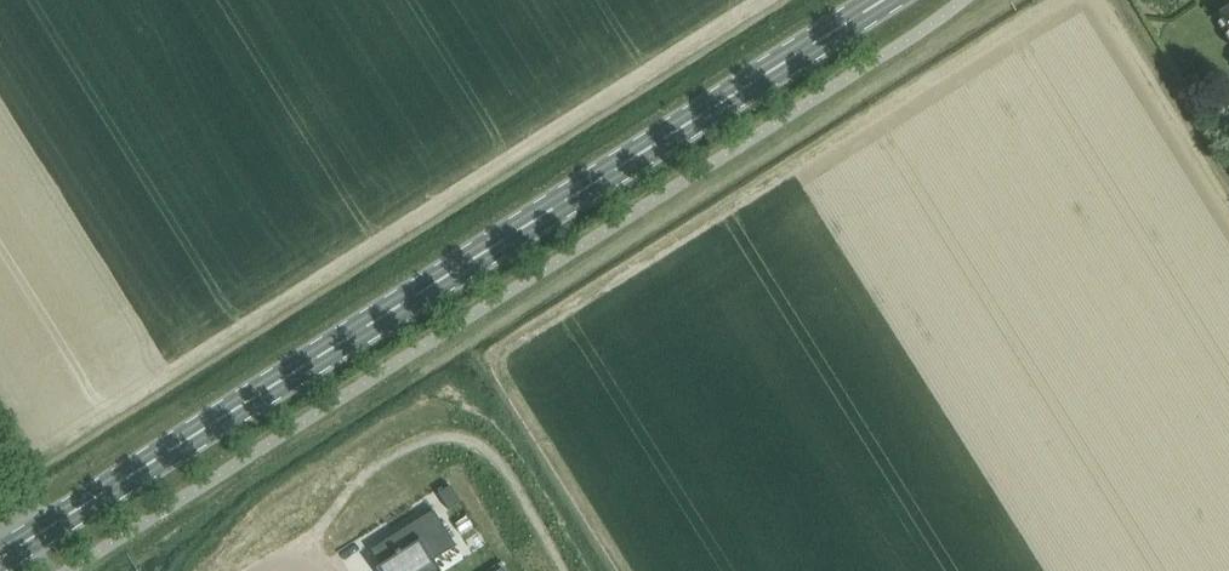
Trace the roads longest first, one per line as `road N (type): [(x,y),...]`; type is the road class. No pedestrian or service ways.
road 1 (secondary): [(0,559),(883,0)]

